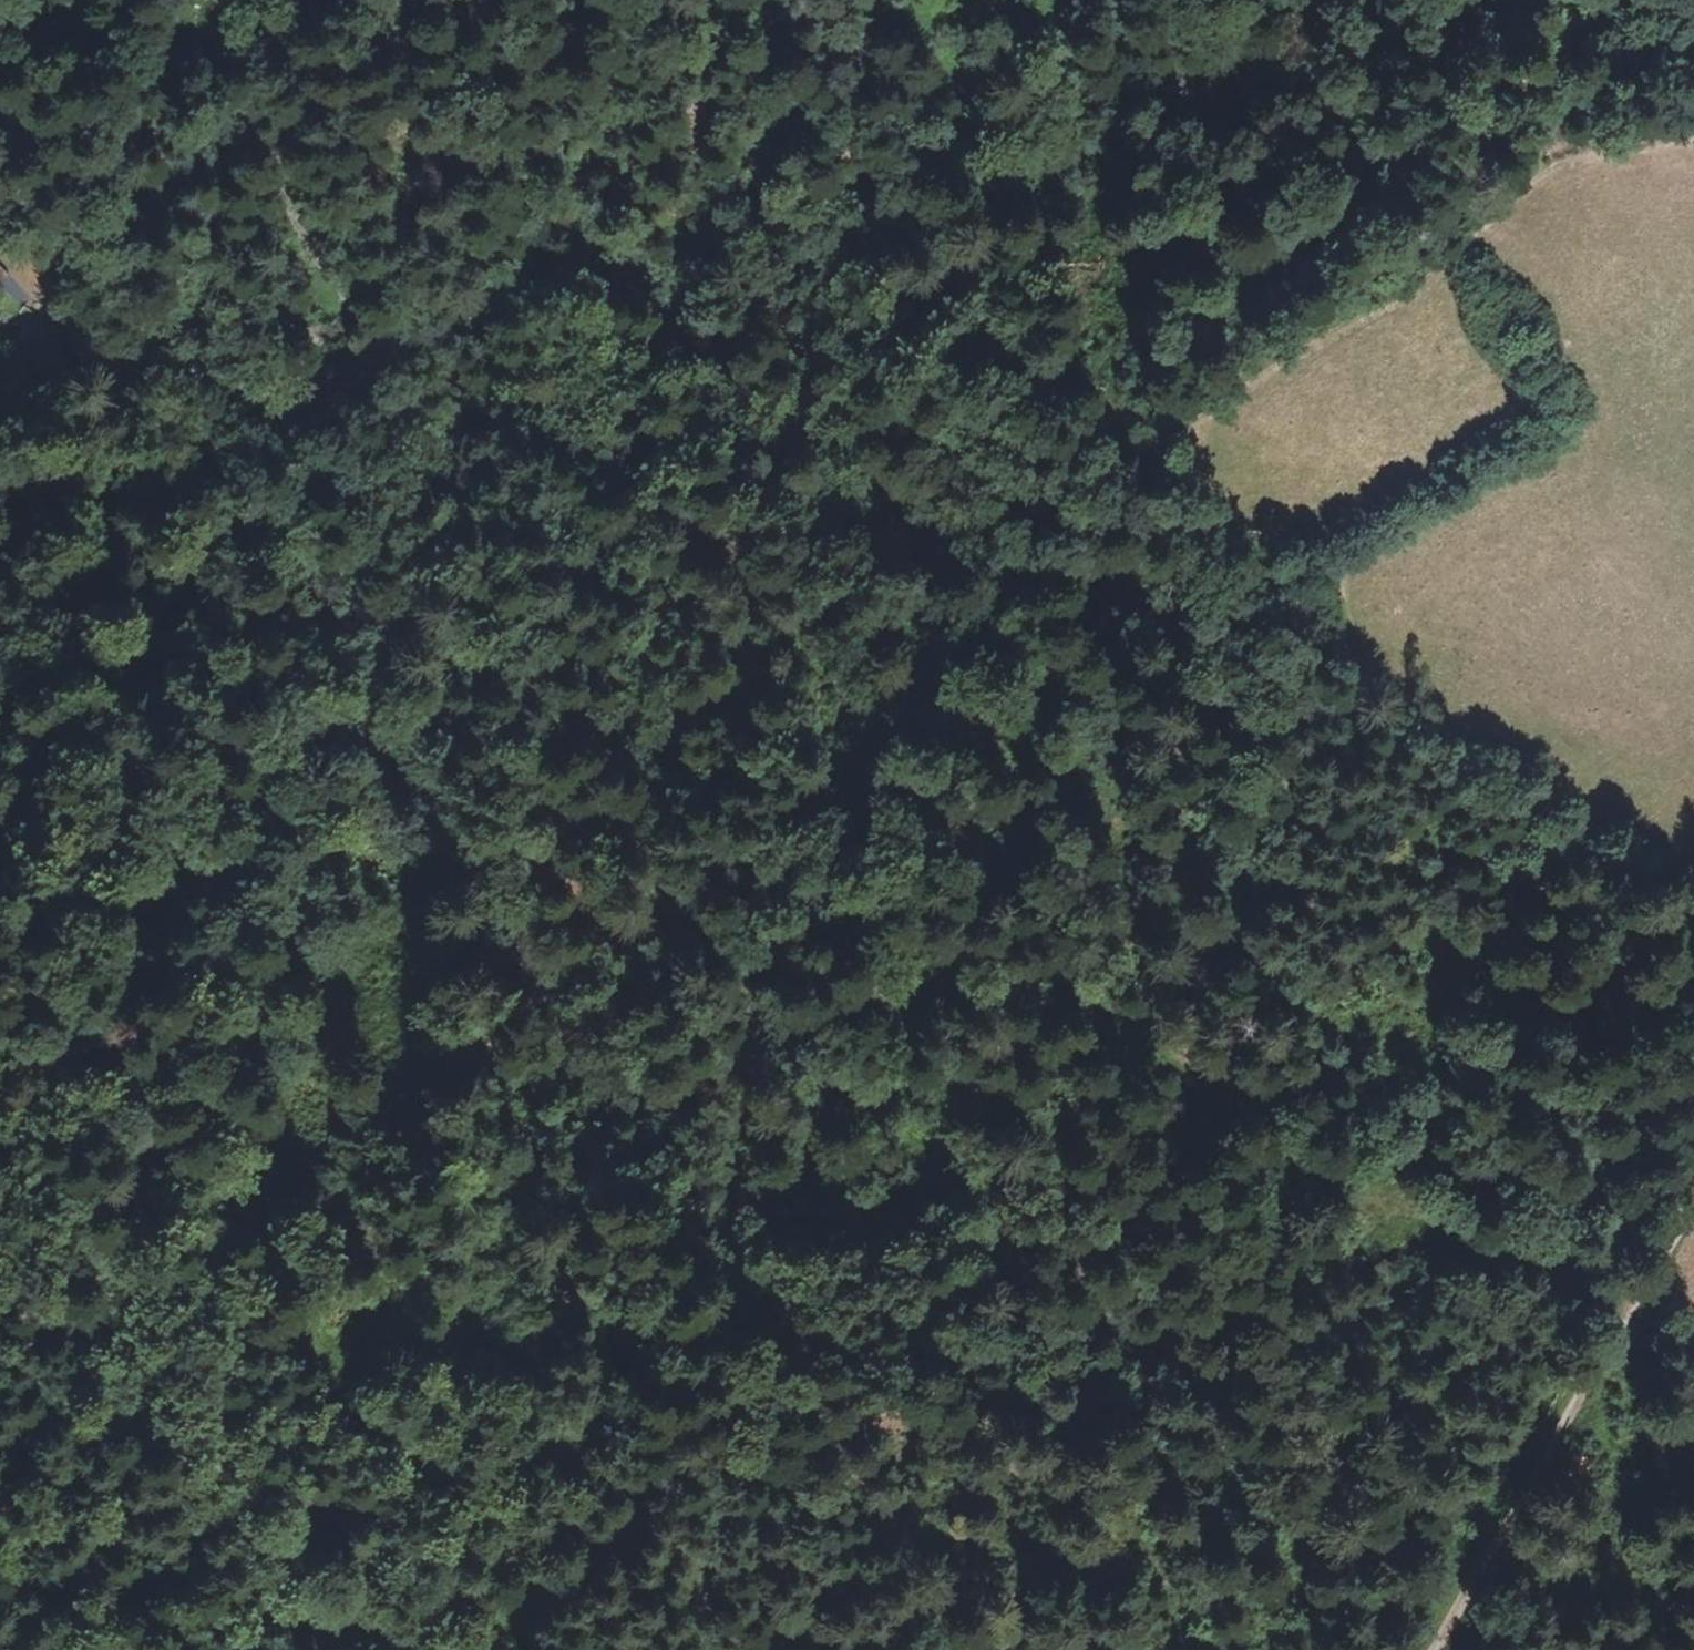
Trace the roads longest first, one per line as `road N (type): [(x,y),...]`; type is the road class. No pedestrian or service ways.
road 1 (track): [(226,0),(293,265),(0,286)]
road 2 (track): [(1438,1649),(1693,1202)]
road 3 (track): [(388,1649),(270,1506),(117,1415),(28,1349)]

